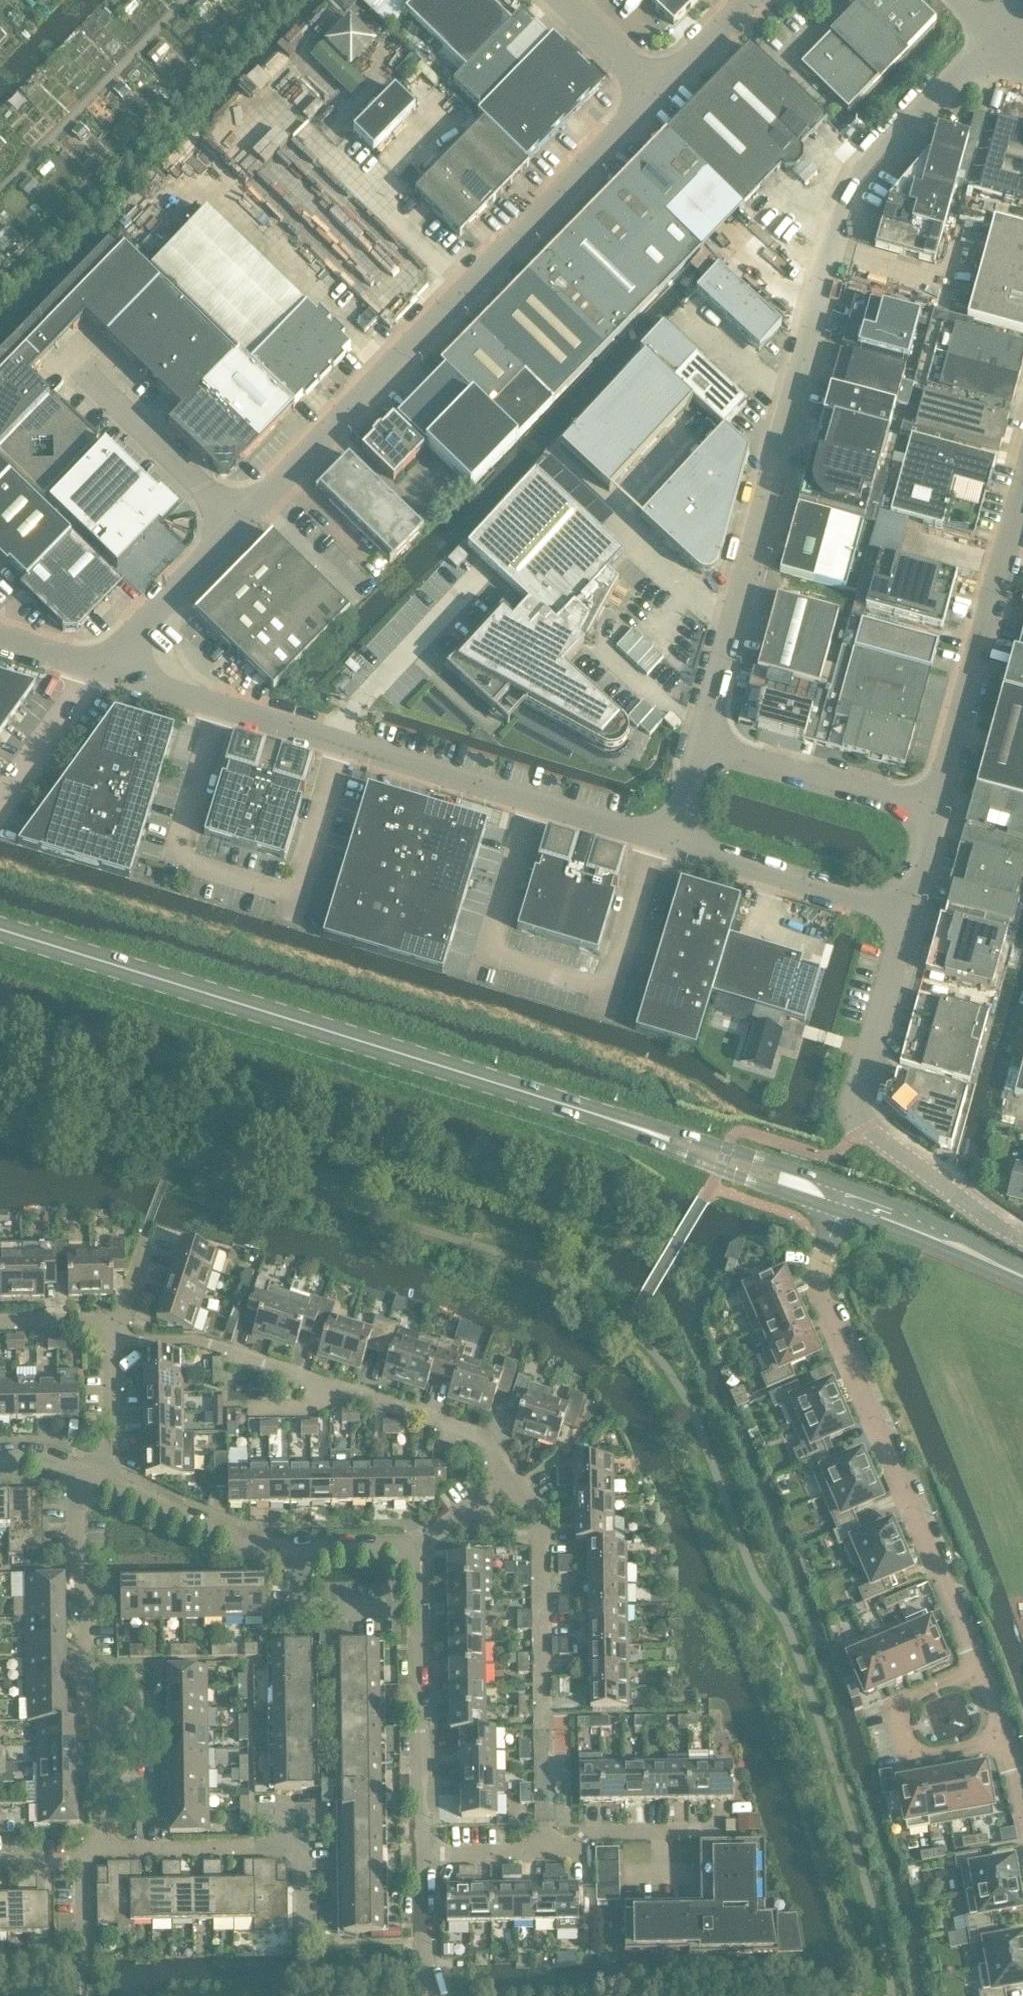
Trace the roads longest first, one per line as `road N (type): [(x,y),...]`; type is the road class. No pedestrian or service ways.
road 1 (secondary): [(844,1204),(587,1111),(0,930)]
road 2 (unclassified): [(705,745),(873,162),(997,37)]
road 3 (residential): [(1022,1807),(975,1669),(819,1296),(827,1242)]
road 4 (unclassified): [(675,847),(98,667)]
road 5 (unclassified): [(241,521),(662,94)]
road 6 (unclassified): [(1022,1240),(859,1114),(857,1095),(912,922)]
road 7 (residential): [(547,1855),(542,1538),(517,1478)]
road 8 (residential): [(100,1854),(98,1721),(84,1692),(80,1480)]
road 9 (unclassified): [(941,817),(1022,504)]
road 10 (residential): [(416,1549),(259,1551),(112,1491)]
road 11 (residential): [(423,1856),(416,1549)]
road 12 (residential): [(305,1935),(302,1849),(100,1854)]
road 13 (unclassified): [(912,922),(675,847)]
road 14 (unclassified): [(941,817),(705,745)]
road 15 (residential): [(339,1389),(199,1341),(113,1343)]
road 16 (unclassified): [(241,521),(80,370)]
road 17 (residential): [(517,1478),(486,1438),(339,1389)]
road 18 (unclassified): [(98,667),(241,521)]
road 19 (residential): [(547,1855),(598,1831),(717,1830)]
road 20 (residential): [(112,1491),(113,1343)]
road 21 (residential): [(434,1995),(423,1945),(423,1856)]
road 22 (unclassified): [(662,94),(570,0)]
road 23 (unclassified): [(662,94),(752,0)]
road 24 (residential): [(423,1856),(547,1855)]
road 25 (residential): [(517,1478),(416,1549)]

